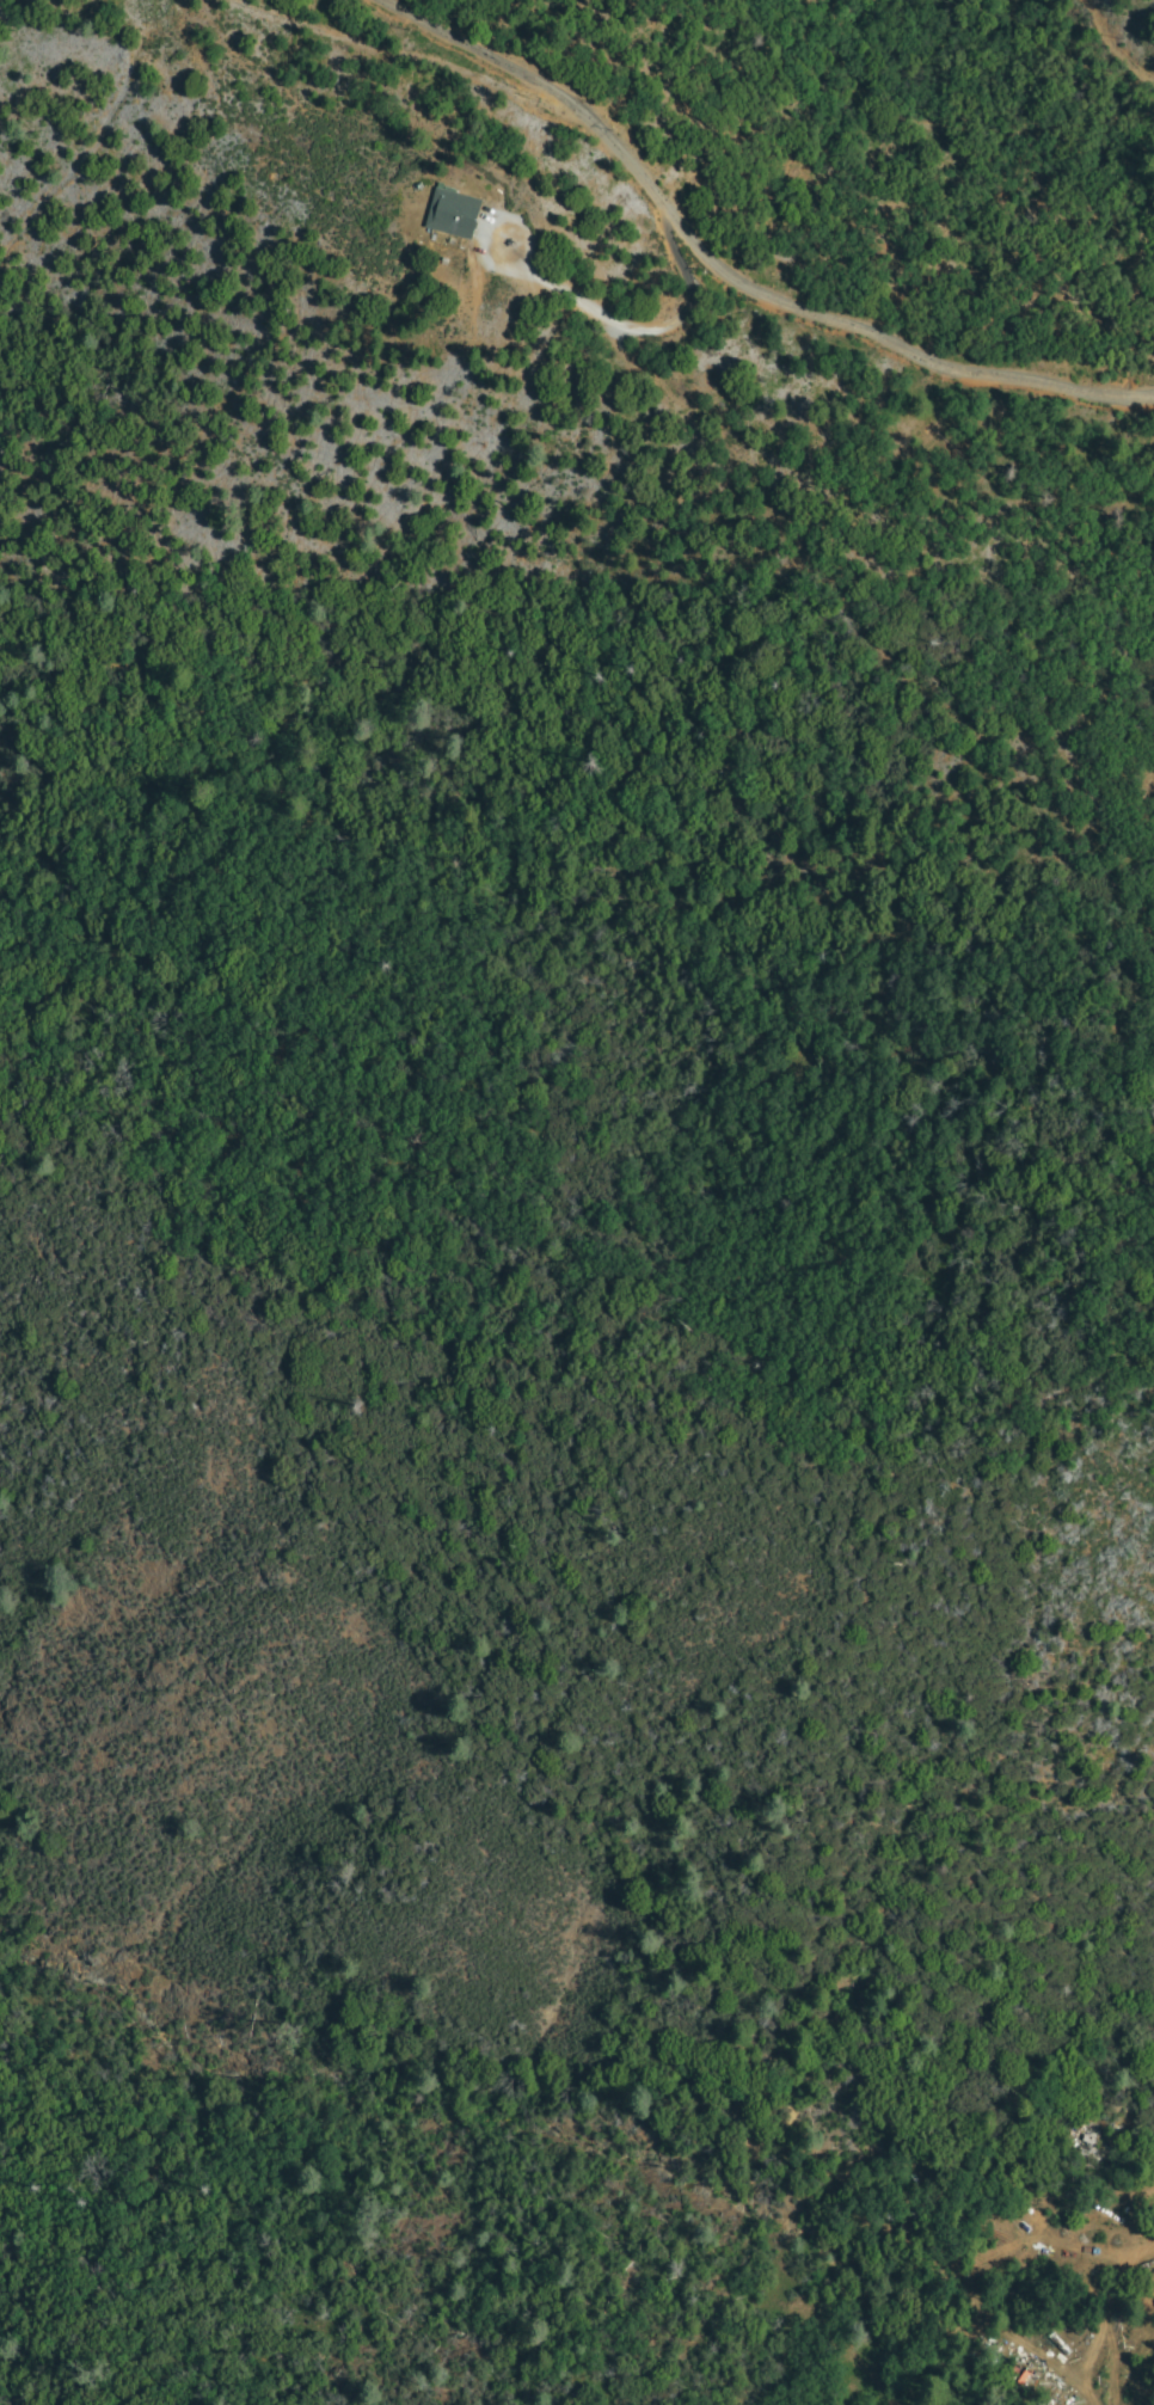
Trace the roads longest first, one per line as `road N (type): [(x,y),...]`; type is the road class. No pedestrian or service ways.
road 1 (residential): [(1153,385),(1105,385),(960,358),(756,286),(708,262),(673,231),(599,128),(384,0)]

